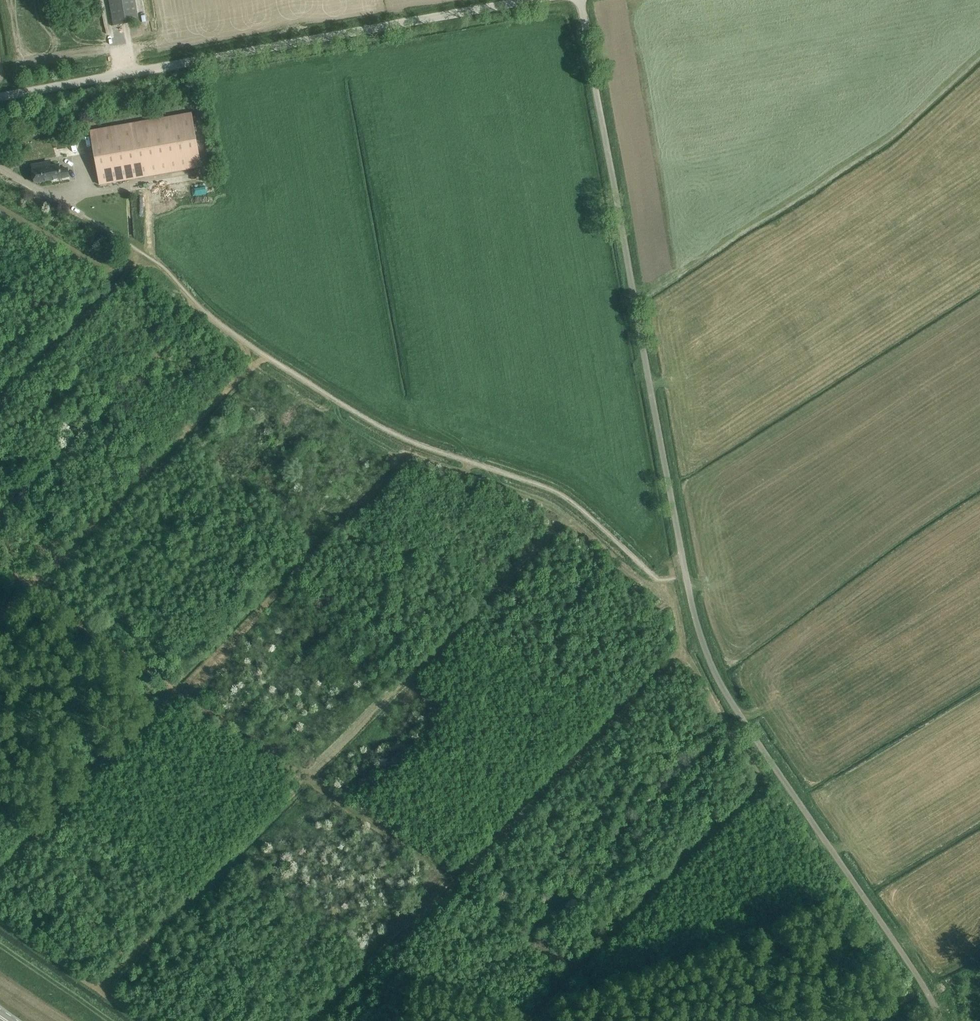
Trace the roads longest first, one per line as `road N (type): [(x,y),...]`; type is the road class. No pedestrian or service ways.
road 1 (unclassified): [(940,1020),(723,688),(705,646),(580,0)]
road 2 (unclassified): [(0,96),(527,0)]

